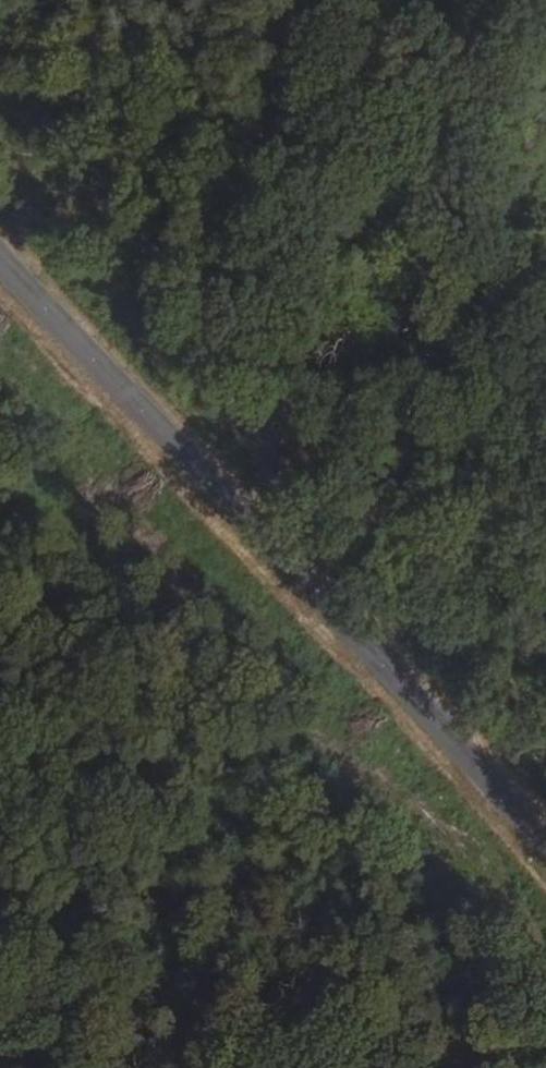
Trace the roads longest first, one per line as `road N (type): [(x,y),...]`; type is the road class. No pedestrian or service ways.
road 1 (tertiary): [(545,846),(411,688),(0,259)]

